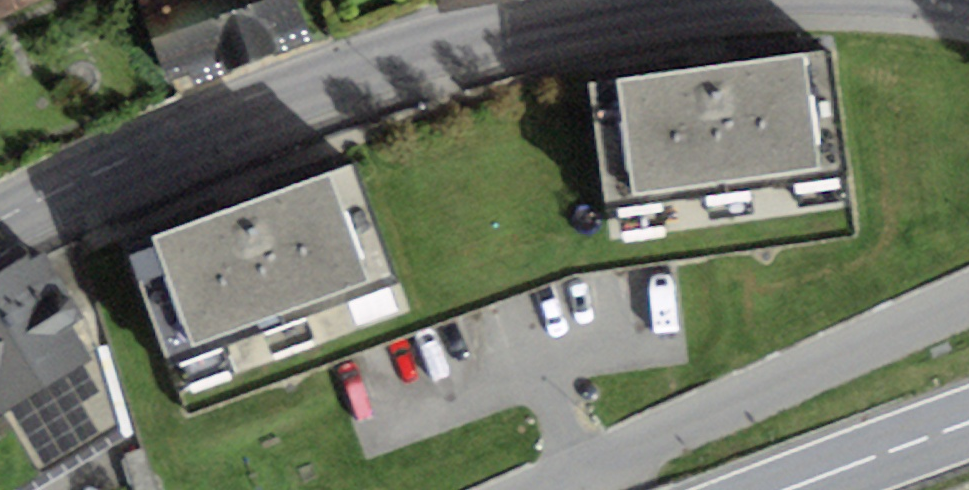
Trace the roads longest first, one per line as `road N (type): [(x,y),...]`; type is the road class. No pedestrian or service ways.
road 1 (secondary): [(670,0),(509,29),(253,105),(169,134),(0,222)]
road 2 (residential): [(525,489),(968,291)]
road 3 (primary): [(968,424),(787,489)]

